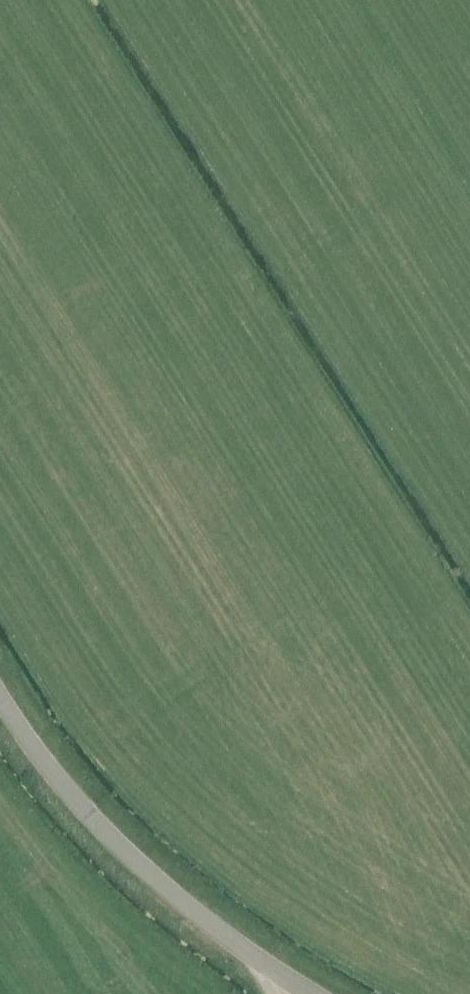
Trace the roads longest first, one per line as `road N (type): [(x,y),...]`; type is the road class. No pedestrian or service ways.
road 1 (unclassified): [(312,993),(222,933),(134,859),(57,778),(0,698)]

